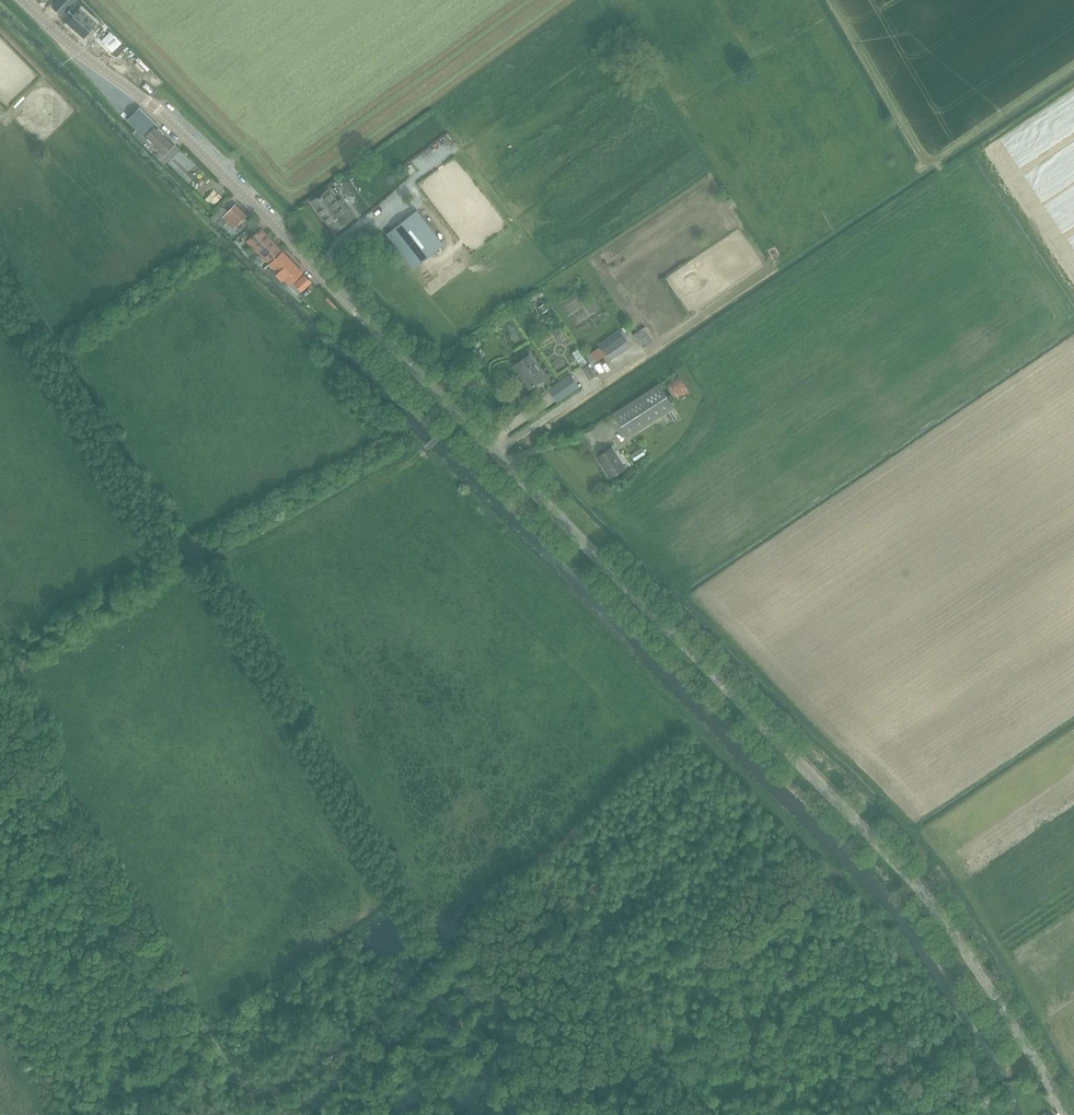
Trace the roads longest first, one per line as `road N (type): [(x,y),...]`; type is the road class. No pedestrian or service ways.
road 1 (unclassified): [(1066,1114),(974,962),(873,837),(187,138),(20,0)]

